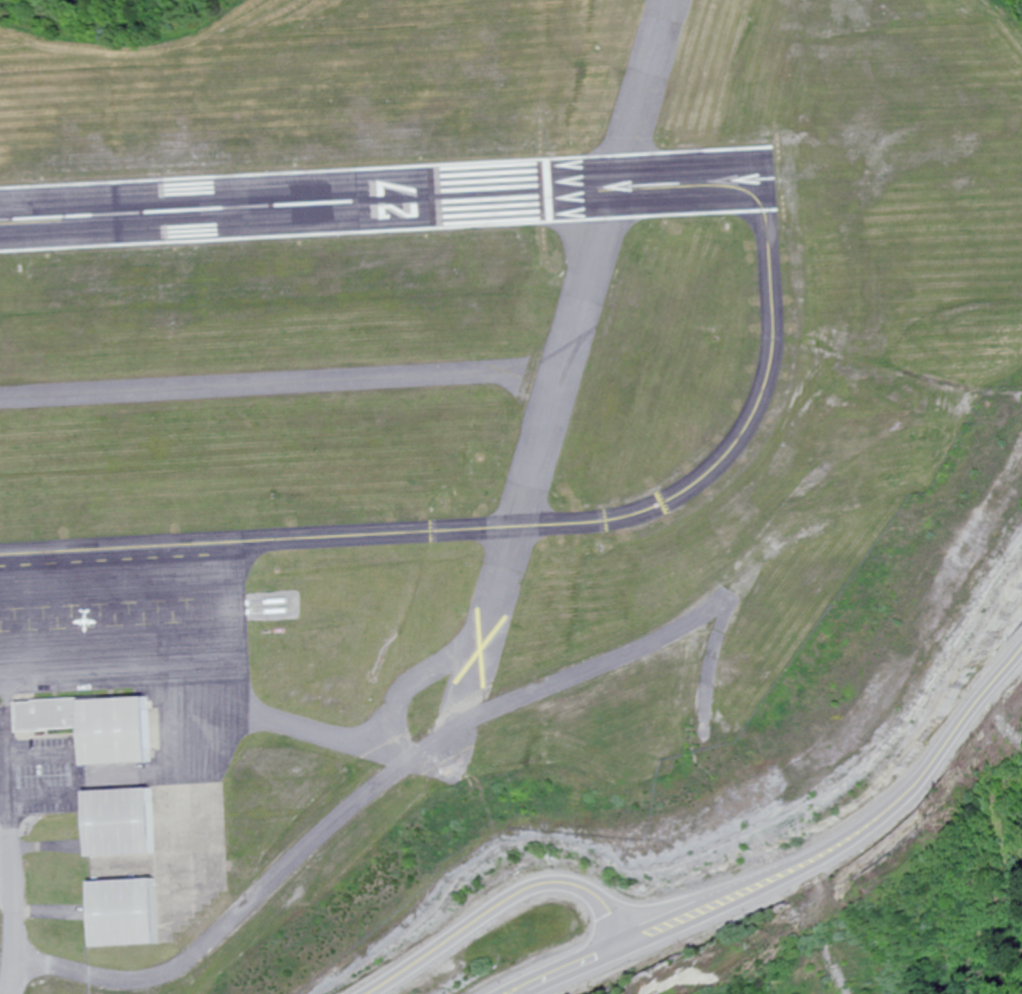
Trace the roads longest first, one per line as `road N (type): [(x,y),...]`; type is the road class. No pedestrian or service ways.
road 1 (secondary): [(1021,623),(903,772),(853,817),(806,852),(597,947)]
road 2 (residential): [(355,993),(444,931),(539,880),(572,892),(597,947)]

